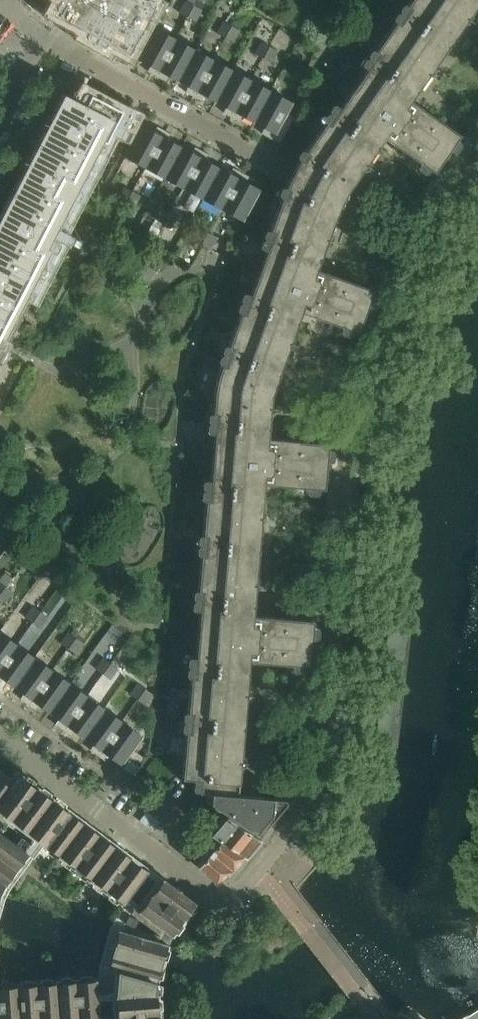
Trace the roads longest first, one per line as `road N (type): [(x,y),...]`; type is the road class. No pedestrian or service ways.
road 1 (residential): [(477,157),(423,240),(393,311),(358,434),(326,770),(260,870),(231,897),(210,893),(0,740)]
road 2 (residential): [(291,176),(43,33)]

